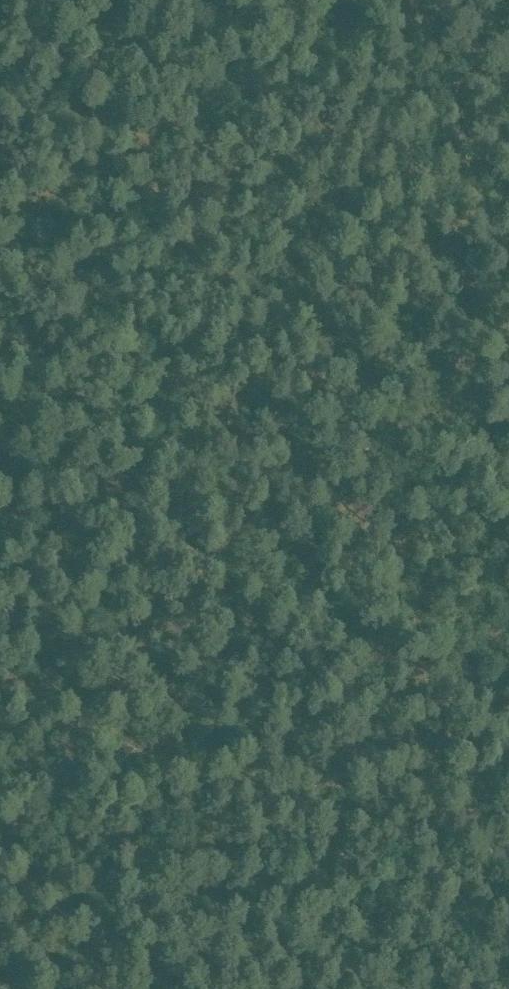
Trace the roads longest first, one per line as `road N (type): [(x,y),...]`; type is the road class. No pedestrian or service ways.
road 1 (track): [(0,838),(279,846),(508,876)]
road 2 (track): [(419,0),(422,24),(454,81),(508,306)]

